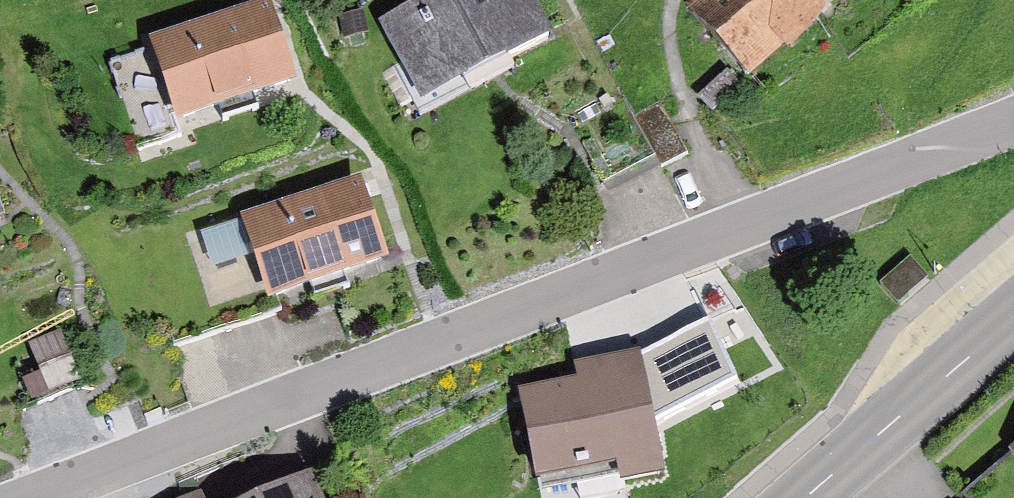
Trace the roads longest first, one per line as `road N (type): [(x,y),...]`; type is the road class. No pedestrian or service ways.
road 1 (residential): [(1013,131),(93,497)]
road 2 (secondary): [(806,497),(1013,320)]
road 3 (track): [(751,231),(678,103),(667,44),(674,0)]

